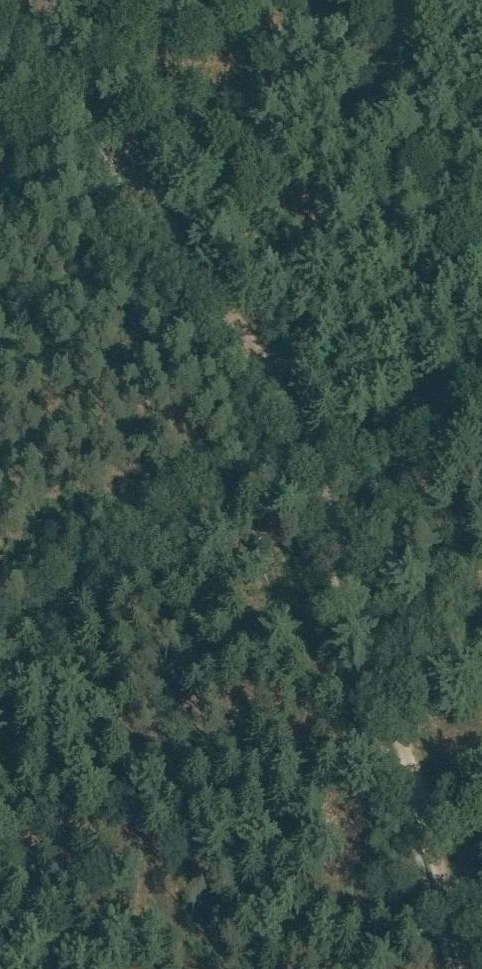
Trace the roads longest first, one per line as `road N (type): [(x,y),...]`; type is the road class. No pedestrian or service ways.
road 1 (track): [(16,0),(314,455),(467,968)]
road 2 (track): [(0,641),(298,460),(481,382)]

